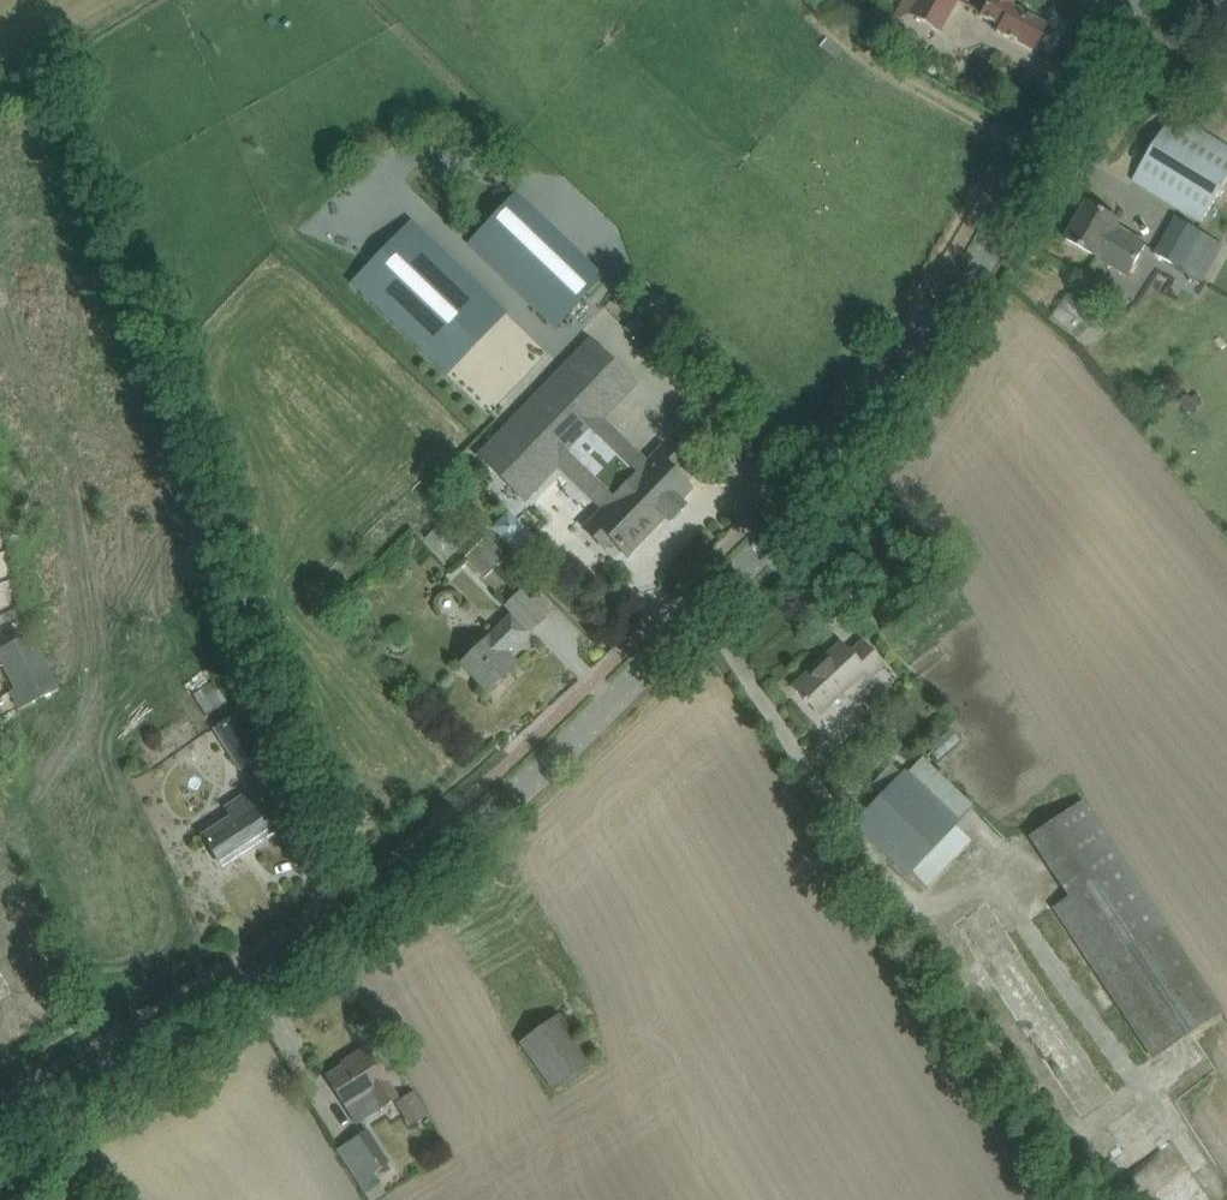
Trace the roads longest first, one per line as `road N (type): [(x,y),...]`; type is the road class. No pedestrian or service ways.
road 1 (tertiary): [(0,1136),(278,968),(459,831),(668,641),(864,424),(962,291),(1130,0)]

